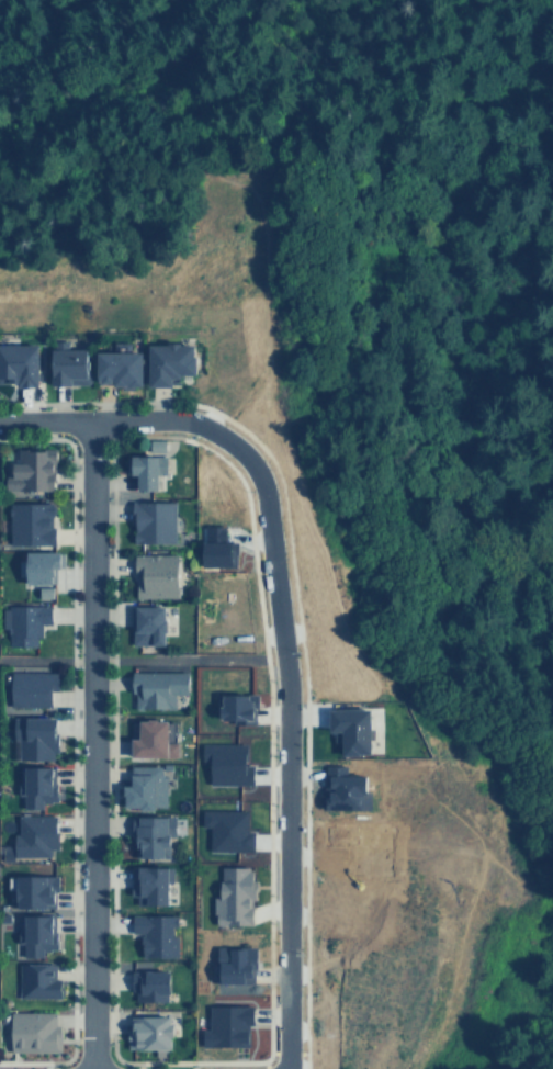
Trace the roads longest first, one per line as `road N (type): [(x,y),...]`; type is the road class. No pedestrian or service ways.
road 1 (residential): [(172,420),(199,424),(237,451),(263,505),(284,696),(284,1068)]
road 2 (residential): [(91,421),(94,1068)]
road 3 (residential): [(0,422),(172,420)]

